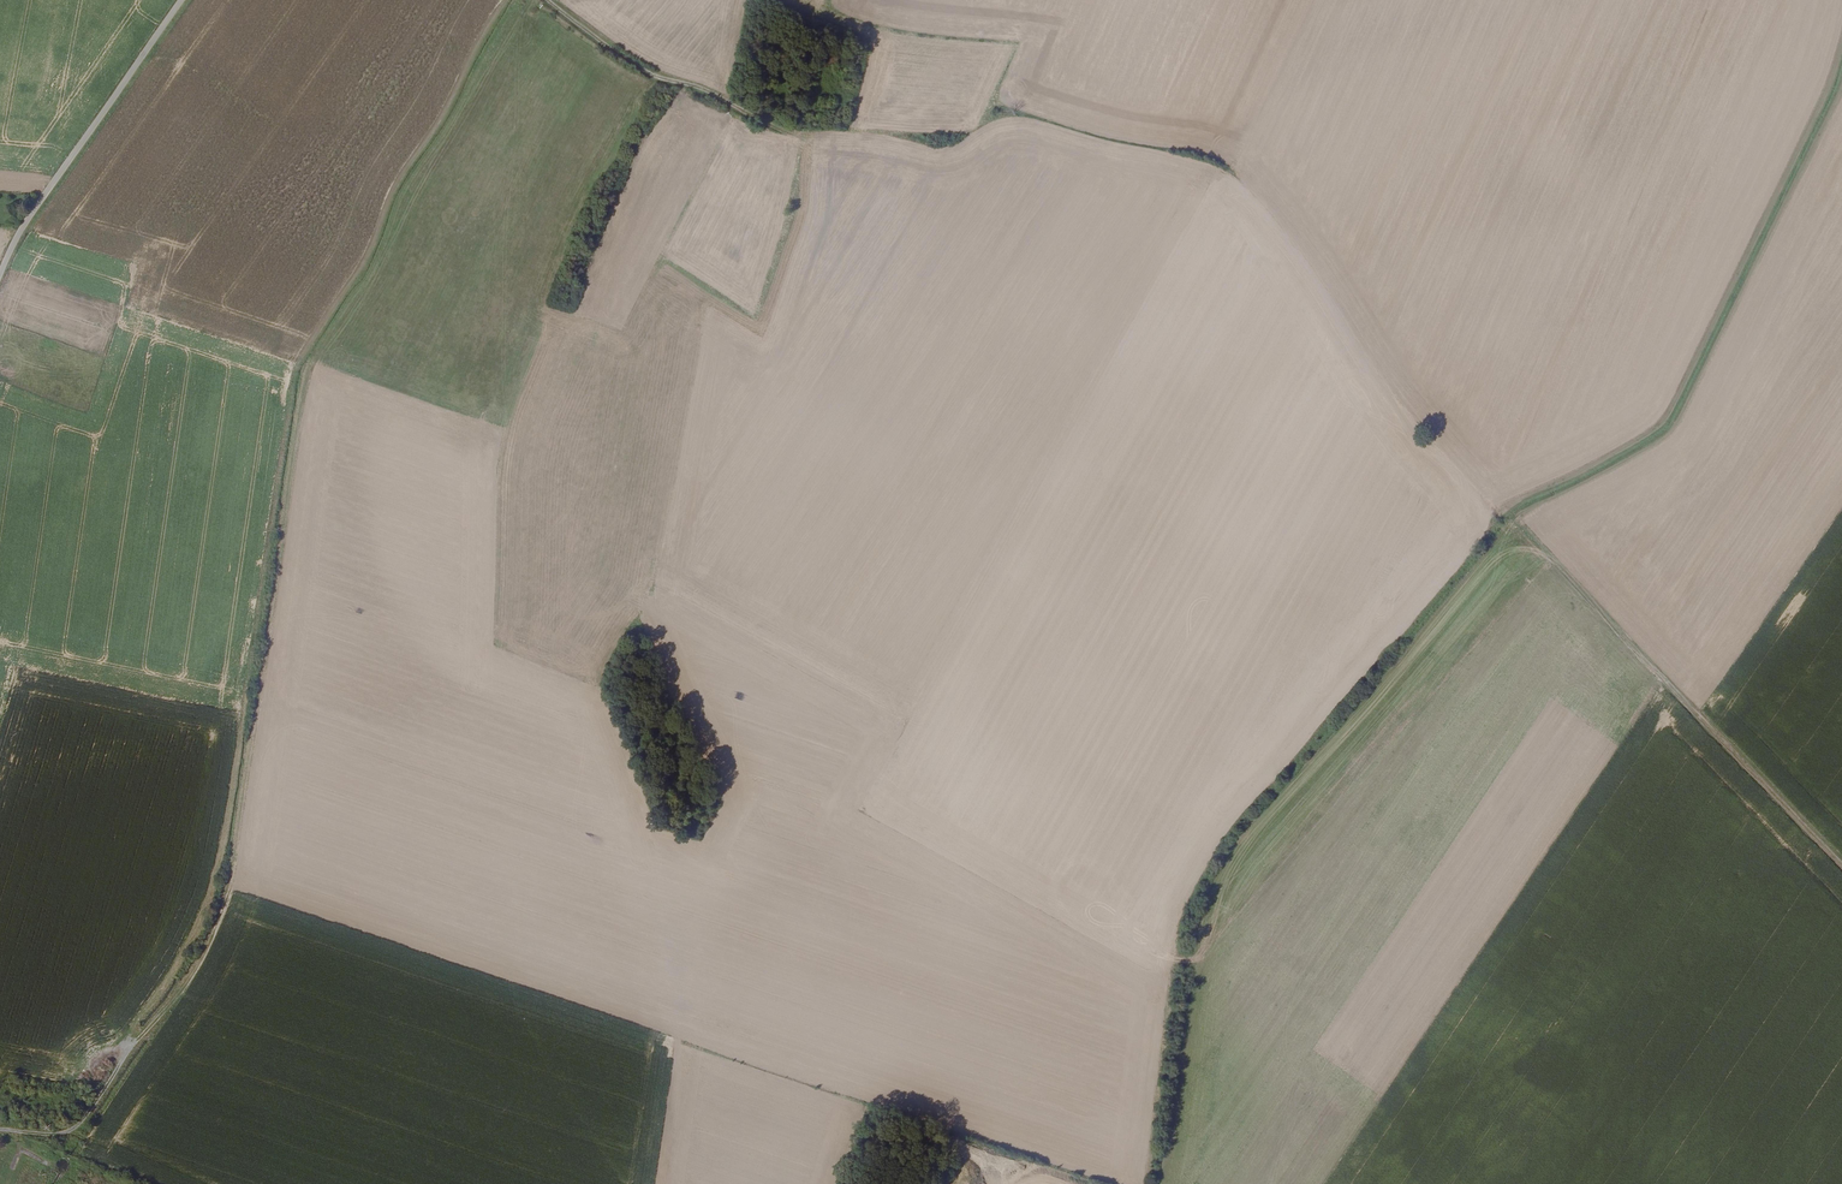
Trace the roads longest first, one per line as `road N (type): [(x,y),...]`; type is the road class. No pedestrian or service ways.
road 1 (track): [(1841,867),(1511,517)]
road 2 (unclassified): [(0,273),(22,228),(182,0)]
road 3 (track): [(770,123),(623,59),(549,0)]
road 4 (track): [(167,1009),(112,1062),(64,1129),(20,1132)]

